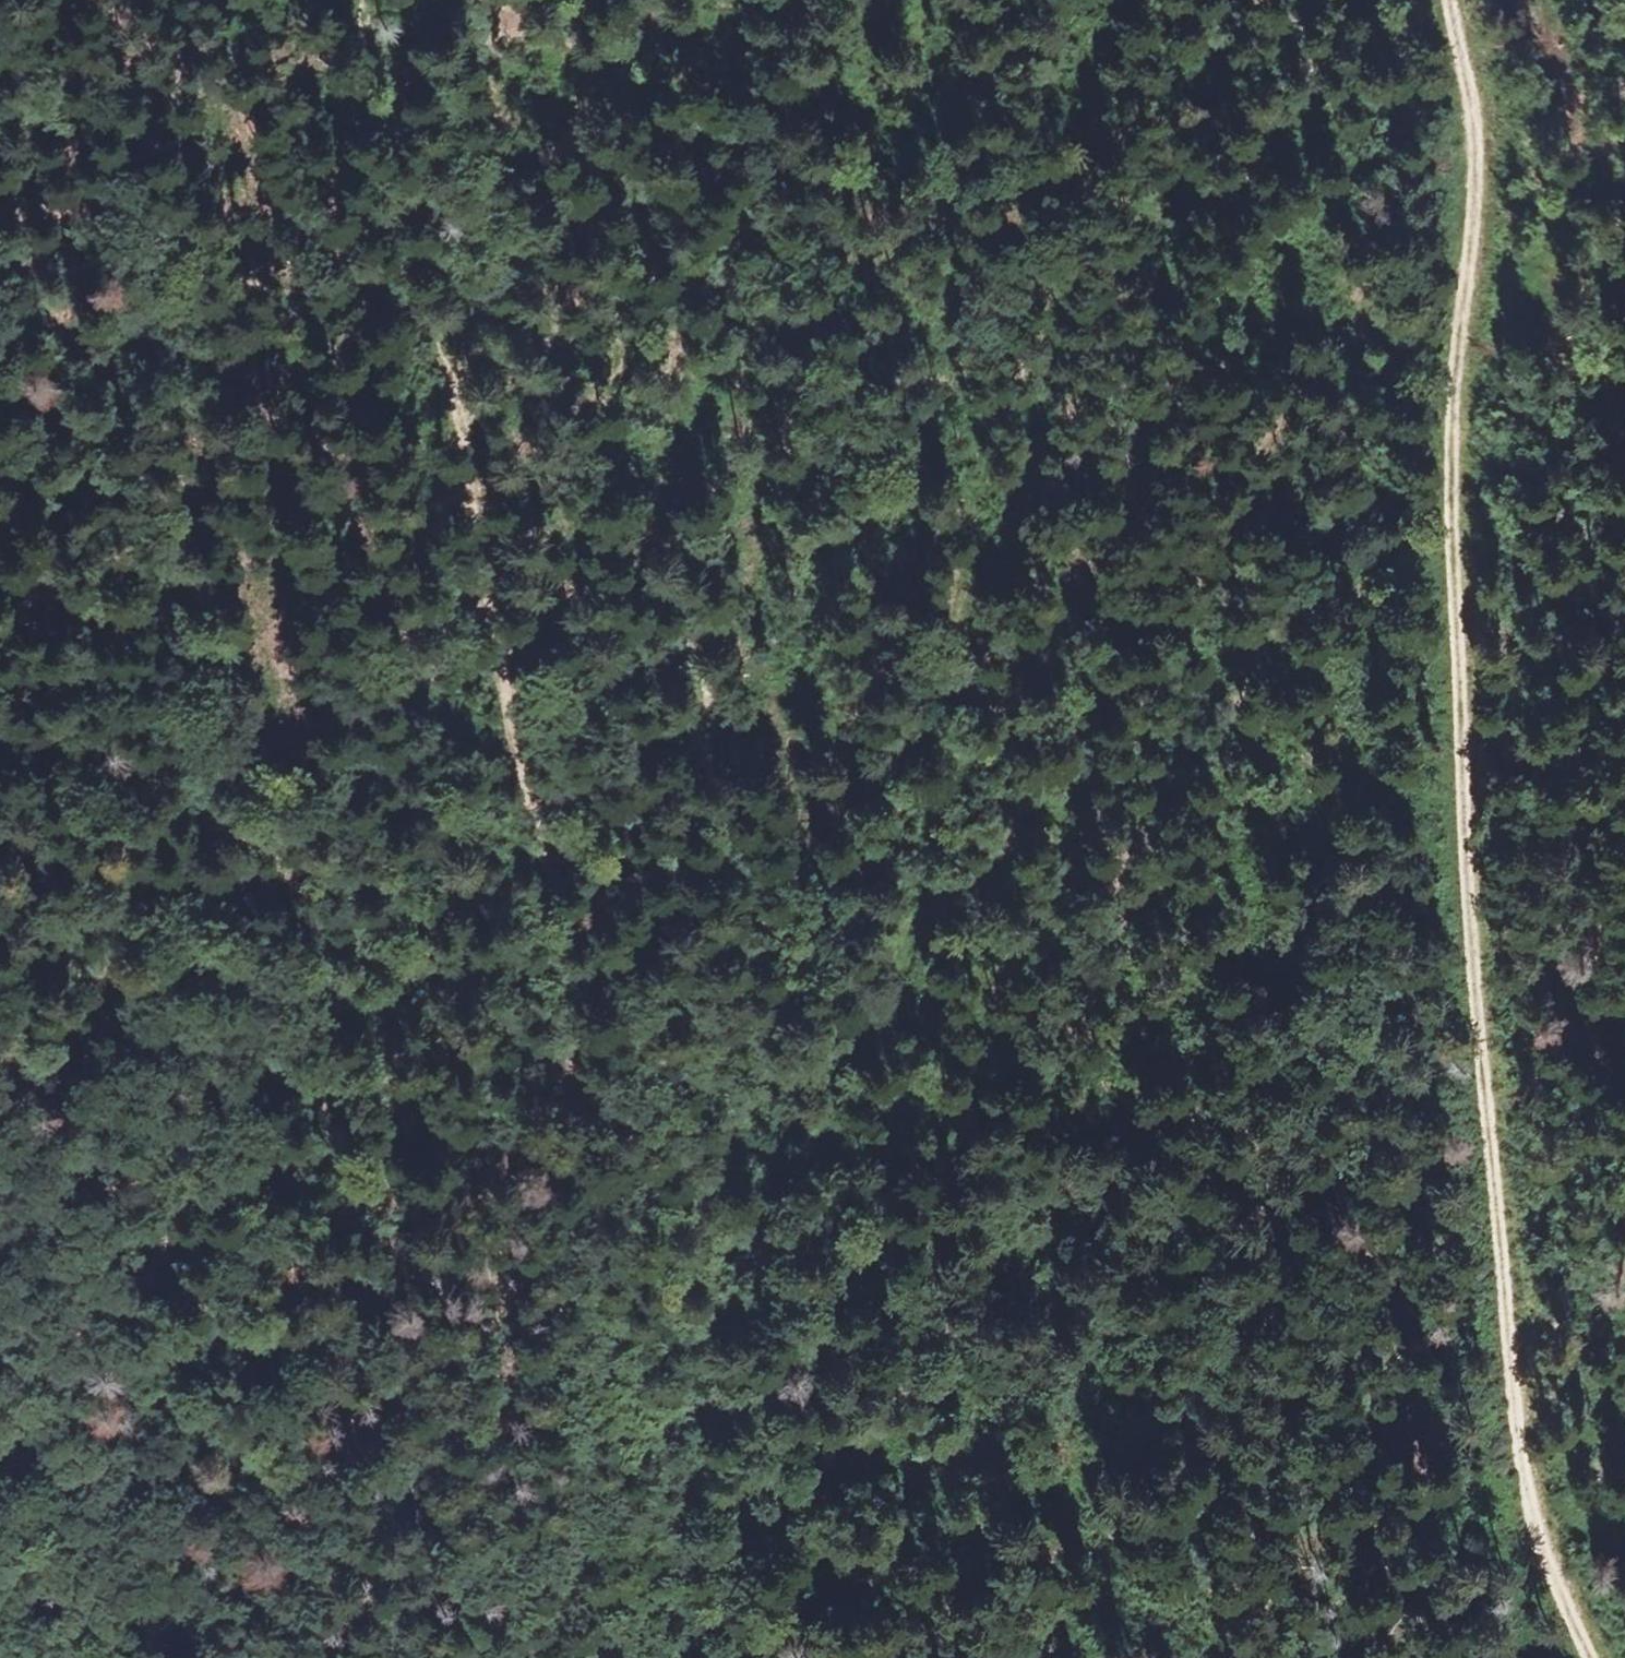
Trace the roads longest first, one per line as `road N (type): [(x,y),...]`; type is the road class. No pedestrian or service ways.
road 1 (track): [(362,0),(379,109),(431,261),(523,354),(533,569),(560,662),(572,862),(596,923),(574,1020),(629,1263),(602,1354),(557,1657)]
road 2 (track): [(1592,1657),(1536,1536),(1501,1277),(1462,781),(1454,517),(1454,400),(1478,176),(1448,0)]

